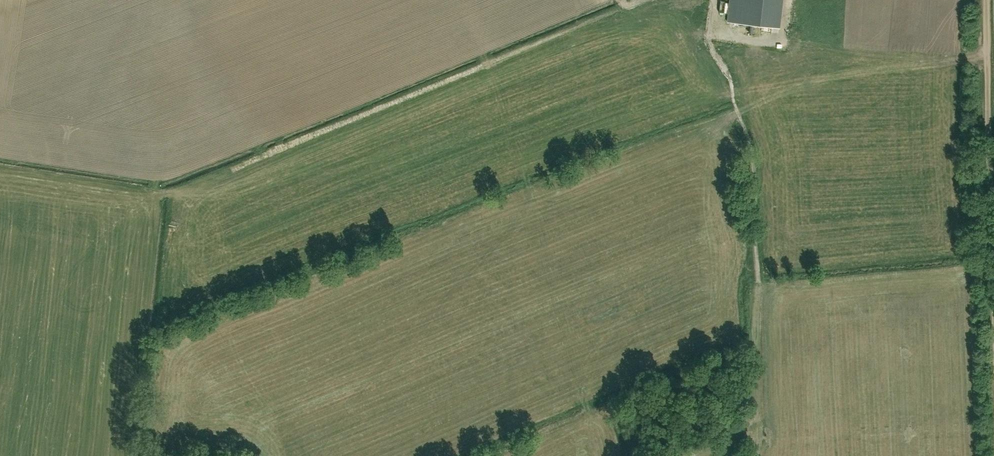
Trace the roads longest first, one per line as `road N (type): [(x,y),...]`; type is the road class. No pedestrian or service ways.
road 1 (track): [(987,0),(993,212)]

